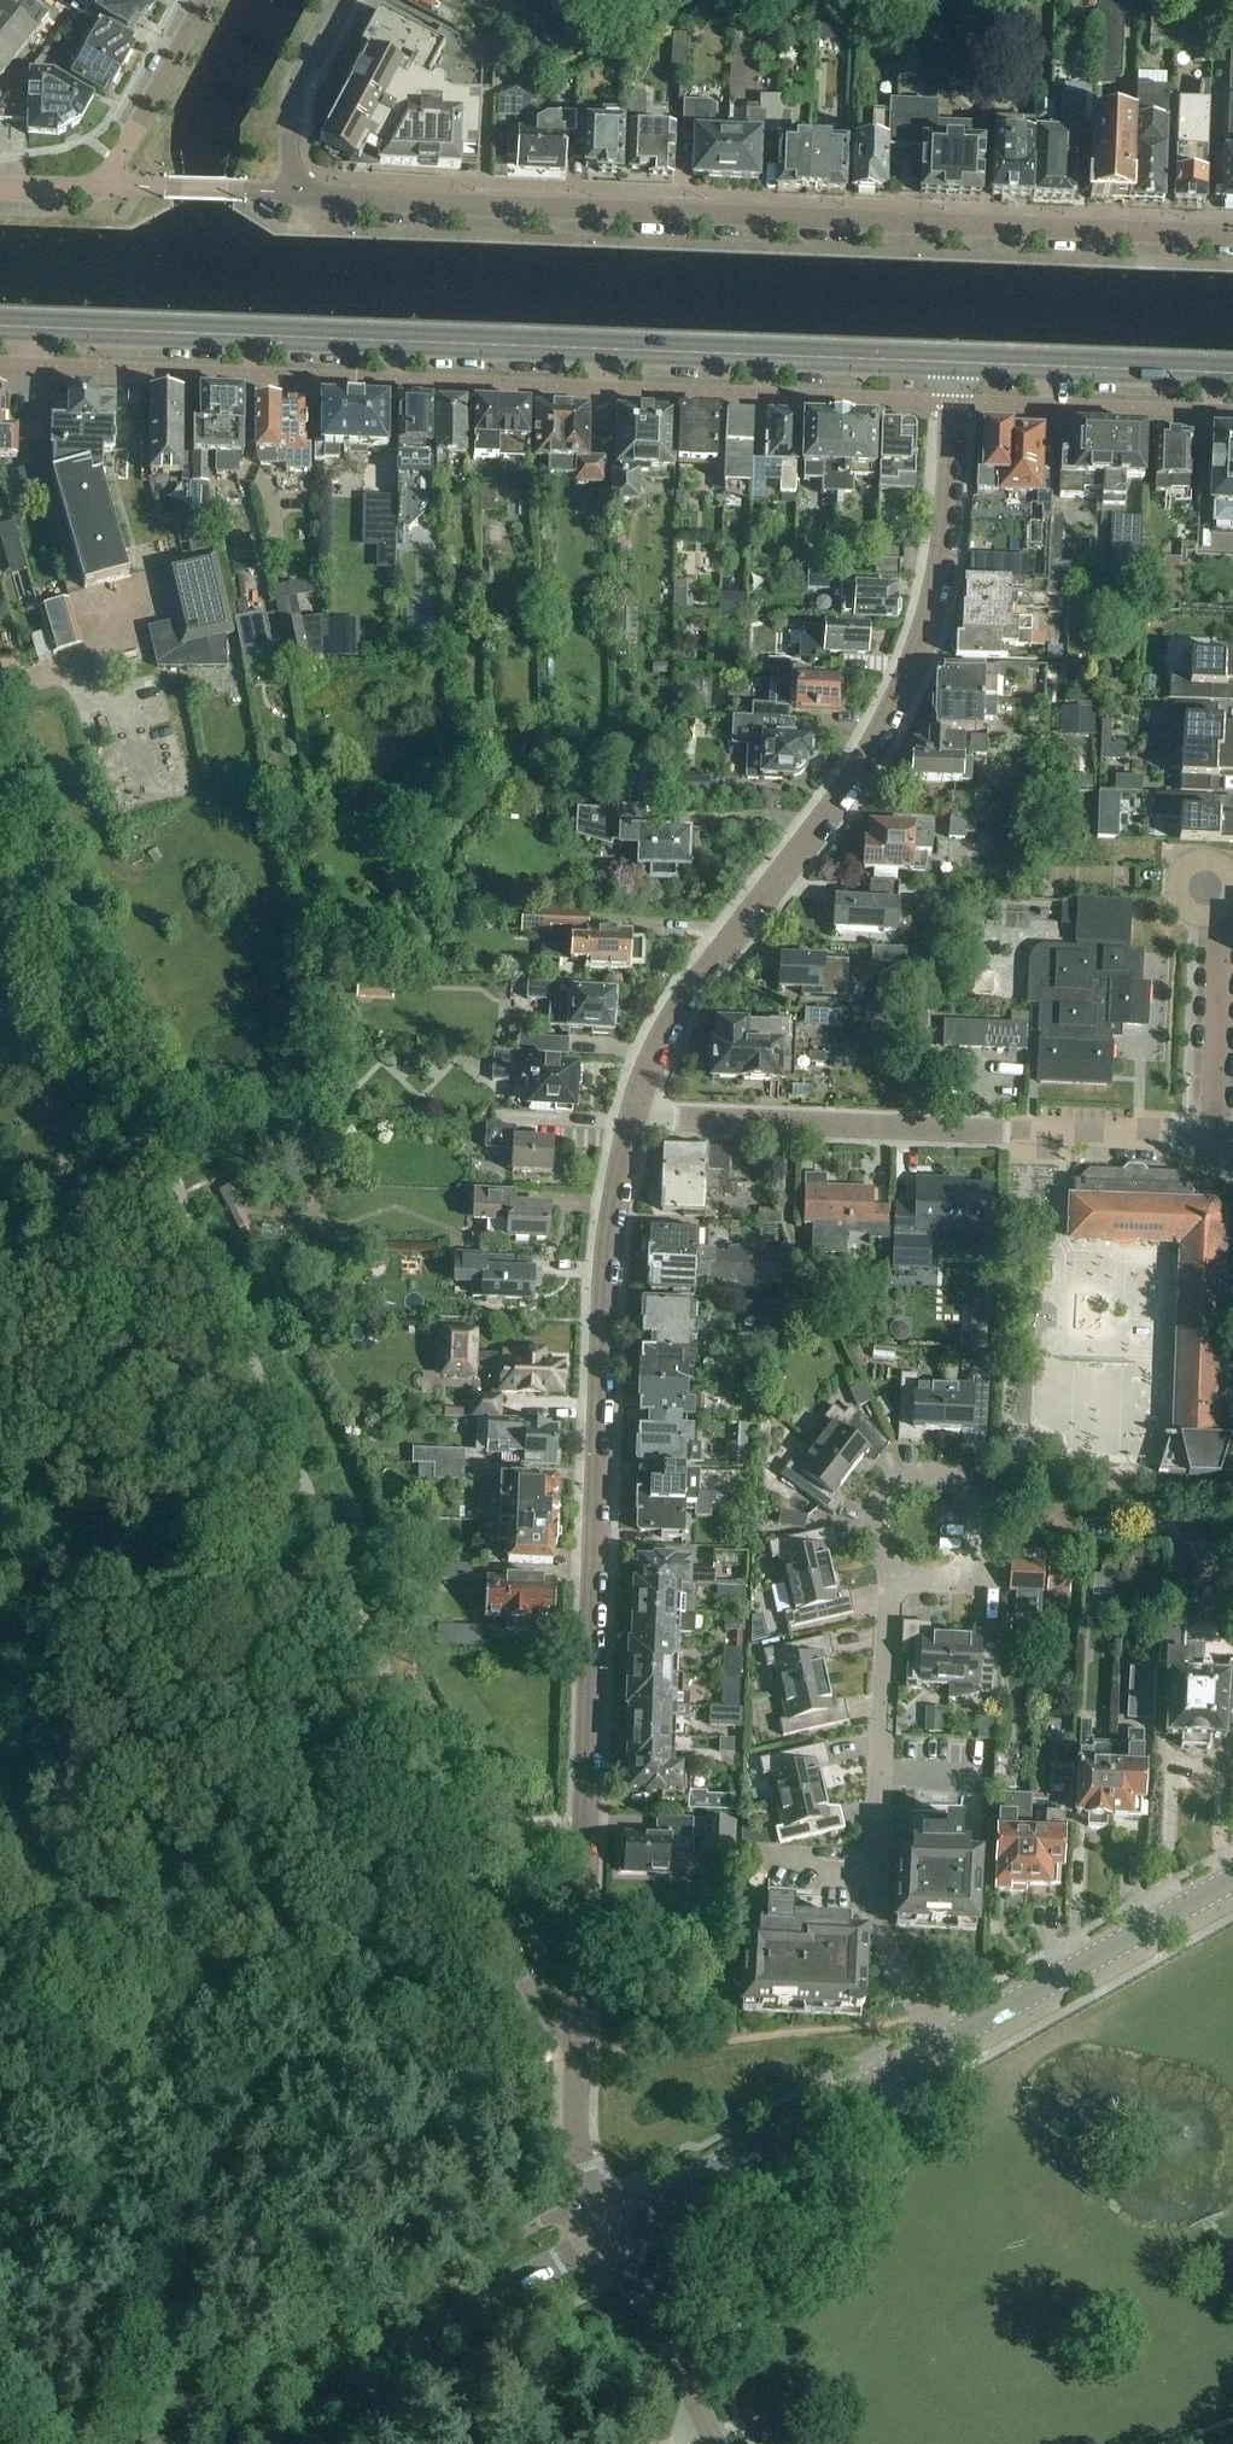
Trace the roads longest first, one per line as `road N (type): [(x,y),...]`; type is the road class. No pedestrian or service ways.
road 1 (residential): [(337,0),(293,90),(291,191),(312,198),(1232,235)]
road 2 (residential): [(633,1121),(604,1288),(576,2055),(575,2142),(611,2229)]
road 3 (secondary): [(954,361),(0,326)]
road 4 (residential): [(633,1121),(666,1027),(839,801),(906,686),(942,548),(954,361)]
road 5 (residential): [(633,1121),(1213,1148)]
road 6 (tertiary): [(611,2229),(237,2443)]
road 7 (tertiary): [(942,2045),(611,2229)]
road 8 (tertiary): [(1232,1881),(942,2045)]
road 9 (residential): [(898,1573),(935,1582),(969,1565),(985,1531),(983,1511),(960,1480),(923,1471),(889,1488),(873,1523),(884,1559)]
road 10 (residential): [(205,0),(104,184),(0,188)]
road 11 (residential): [(1232,872),(1207,888),(1222,938),(1213,1148)]
road 12 (secondary): [(1232,373),(954,361)]
road 13 (residential): [(611,2229),(715,2443)]
road 14 (residential): [(881,1774),(898,1573)]
road 15 (residential): [(942,2045),(884,1946),(876,1873)]

